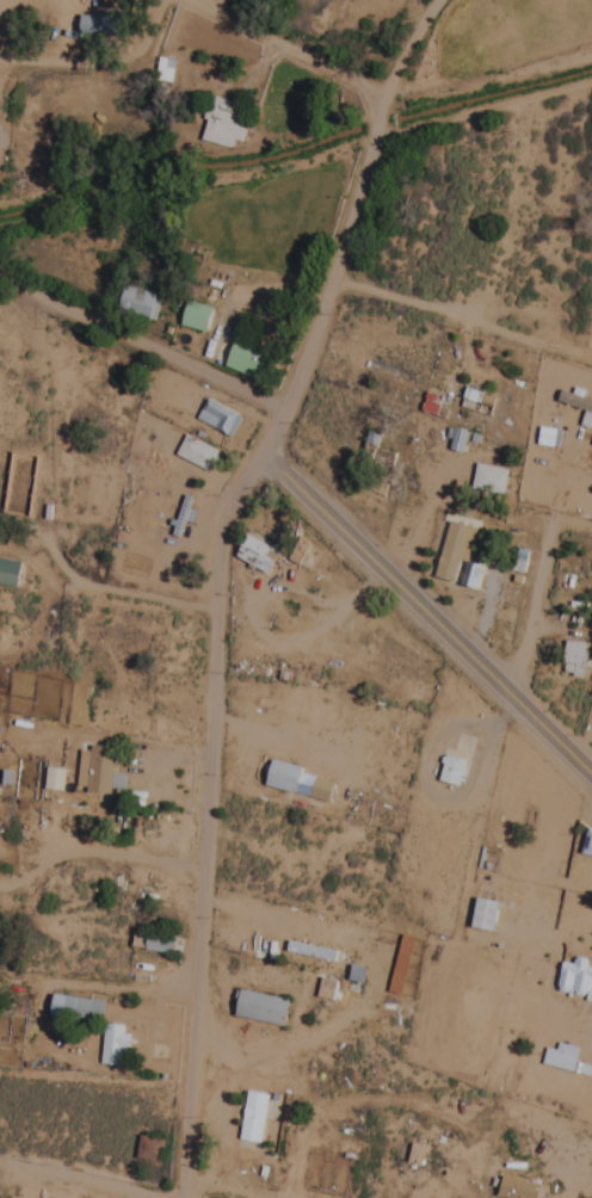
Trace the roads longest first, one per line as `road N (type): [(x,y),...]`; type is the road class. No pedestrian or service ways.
road 1 (residential): [(178,1197),(224,538),(236,494),(267,455)]
road 2 (residential): [(267,455),(332,282),(384,97),(438,0)]
road 3 (secondary): [(591,779),(267,455)]
road 4 (residential): [(284,410),(30,291),(0,266)]
road 5 (residential): [(332,282),(591,357)]
road 6 (residential): [(196,4),(384,97)]
road 7 (residential): [(513,700),(550,523)]

